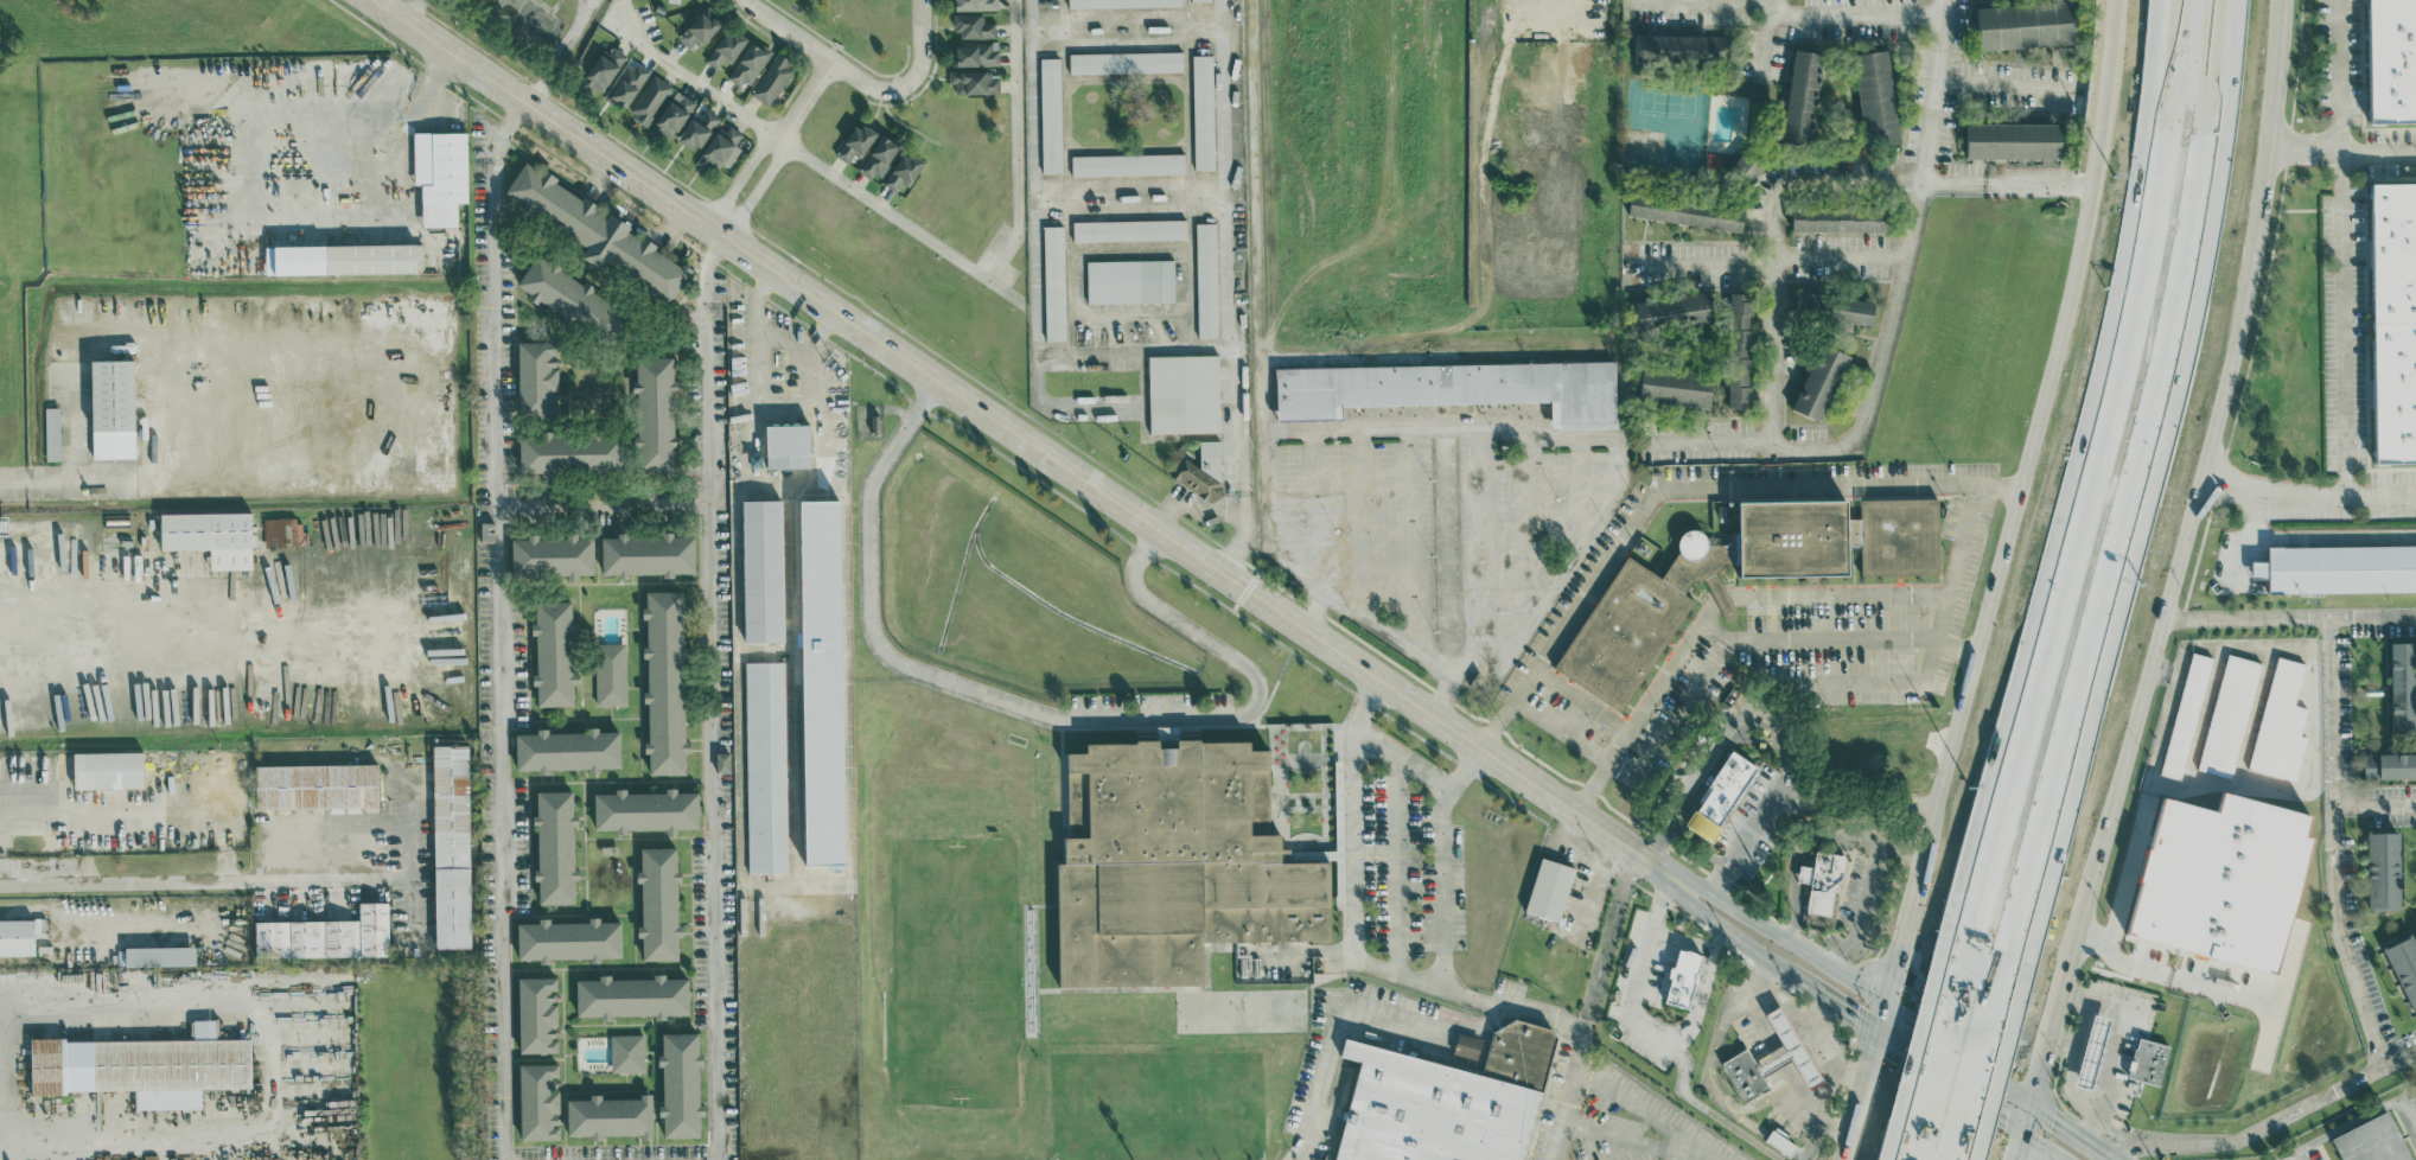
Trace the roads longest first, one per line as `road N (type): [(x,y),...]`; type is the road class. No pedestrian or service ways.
road 1 (primary): [(2053,1040),(2170,629),(2257,221),(2273,0)]
road 2 (motorway): [(2171,0),(2154,193),(2106,432),(1948,1003)]
road 3 (primary): [(2122,0),(2117,101),(2101,189),(1906,923)]
road 4 (primary): [(374,0),(1158,529)]
road 5 (motorway): [(1993,1033),(2143,425)]
road 6 (primary): [(1158,529),(1677,879)]
road 7 (motorway): [(2143,425),(2188,195),(2207,0)]
road 8 (primary): [(1885,1000),(1677,879)]
road 9 (primary): [(1901,943),(1914,999),(1964,1033),(2025,1047),(2060,1016)]
road 10 (residential): [(721,235),(830,60)]
road 11 (residential): [(747,0),(871,85),(892,91),(911,83)]
road 12 (primary): [(1677,879),(1690,903),(1817,993)]
road 13 (primary): [(2035,1102),(1885,1000)]
road 14 (primary): [(1876,1034),(2025,1135)]
road 15 (primary): [(2003,1159),(2003,1148),(1925,1094),(1889,1086),(1859,1103)]
road 16 (motorway): [(1948,1003),(1906,1156)]
road 17 (motorway): [(1956,1159),(1993,1033)]

